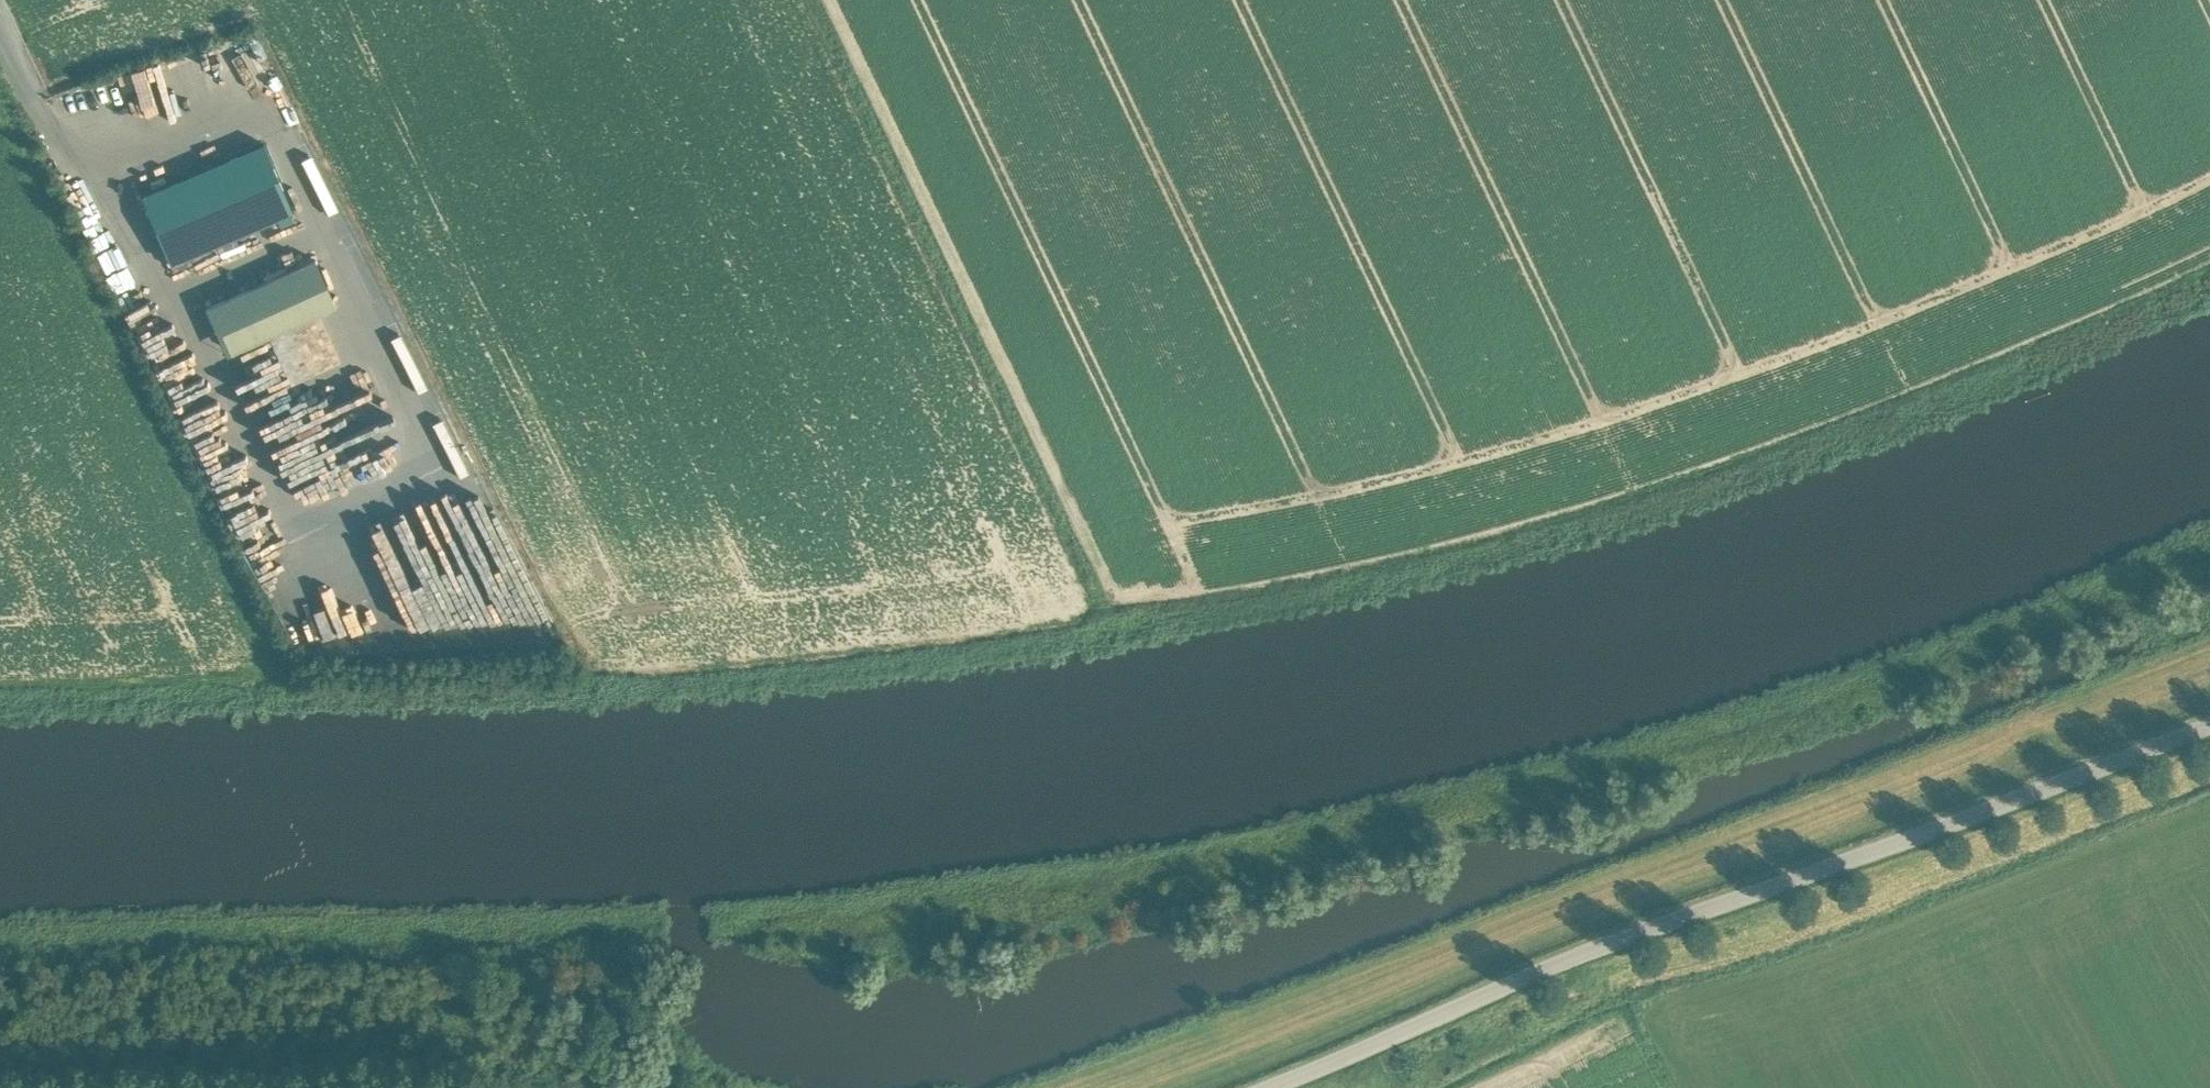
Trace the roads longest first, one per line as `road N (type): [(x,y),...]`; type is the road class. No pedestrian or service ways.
road 1 (unclassified): [(1252,1087),(1607,942),(2209,724)]

